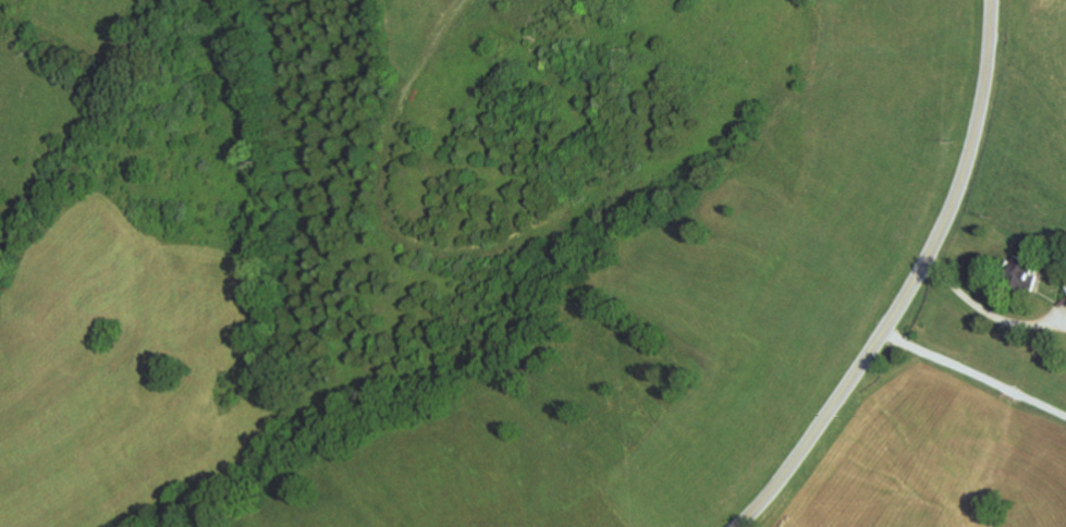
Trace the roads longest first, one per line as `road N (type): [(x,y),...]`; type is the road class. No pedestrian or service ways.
road 1 (secondary): [(738,526),(806,449),(944,225),(985,100),(996,0)]

